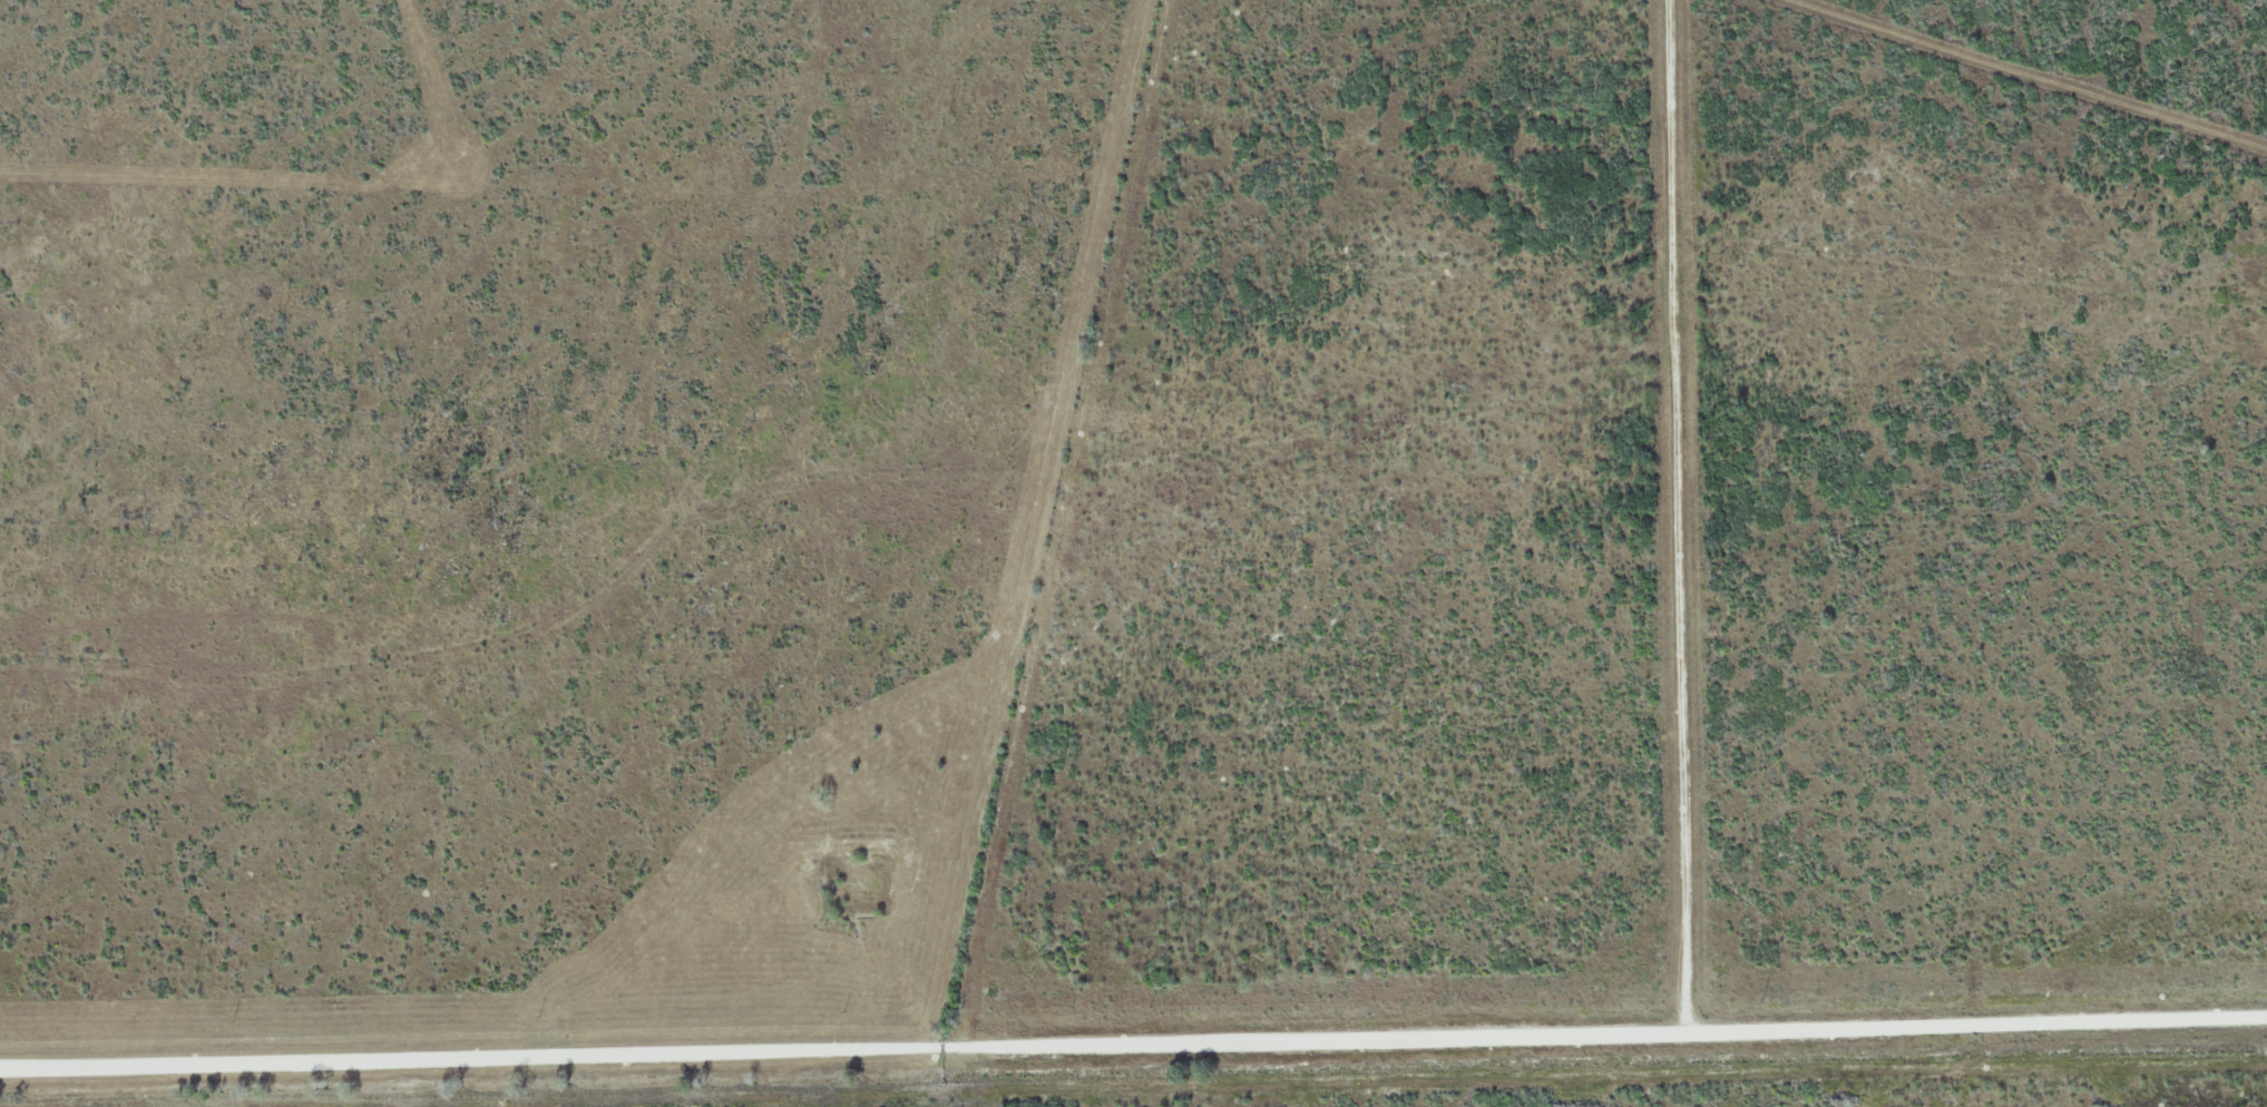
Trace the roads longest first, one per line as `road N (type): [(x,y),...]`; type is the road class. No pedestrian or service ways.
road 1 (track): [(1697,1035),(1693,428)]
road 2 (track): [(1693,428),(1691,0)]

